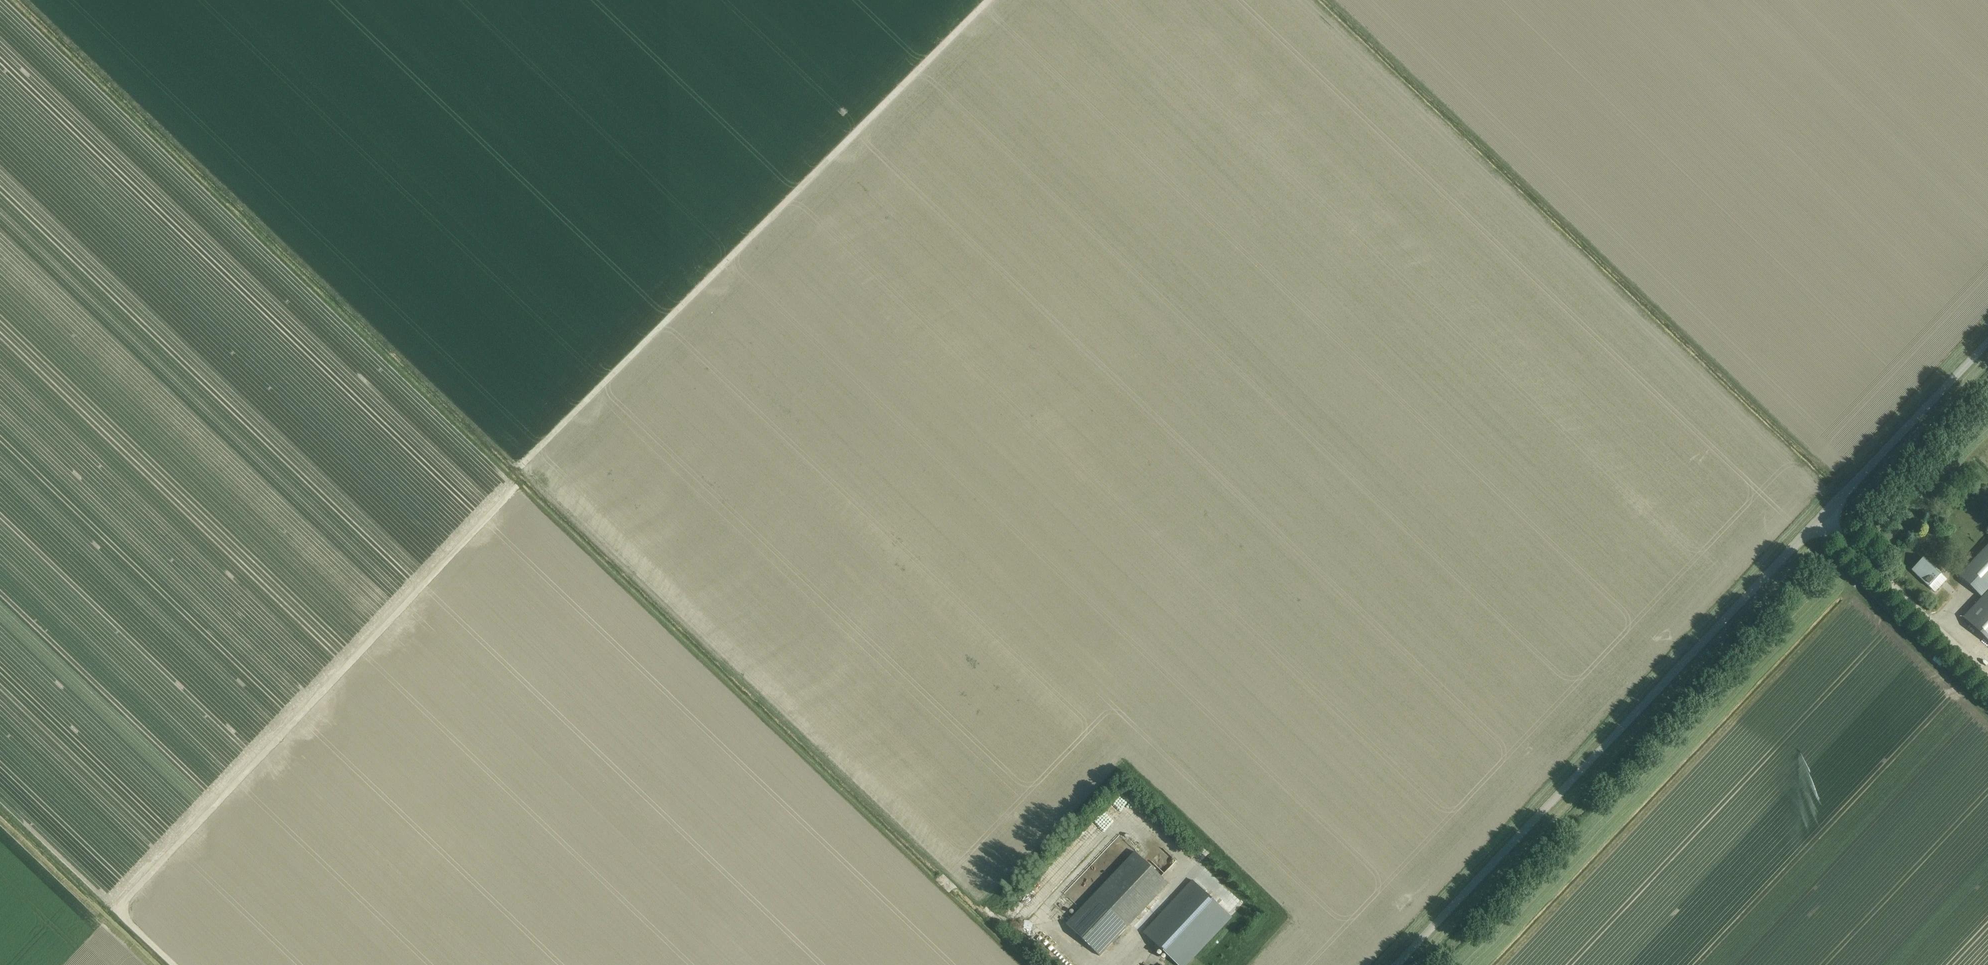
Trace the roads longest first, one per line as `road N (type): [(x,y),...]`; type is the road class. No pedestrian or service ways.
road 1 (unclassified): [(1397,964),(1987,342)]

